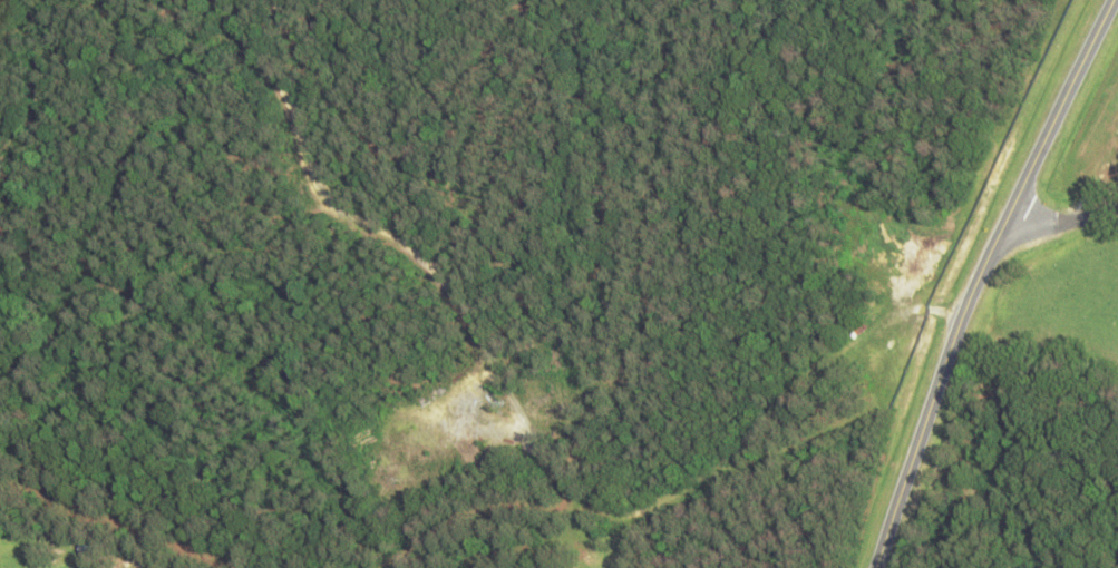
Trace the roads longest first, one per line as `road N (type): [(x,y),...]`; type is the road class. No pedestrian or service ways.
road 1 (tertiary): [(878,567),(960,307),(1108,0)]
road 2 (residential): [(1001,219),(1075,222),(1117,204)]

